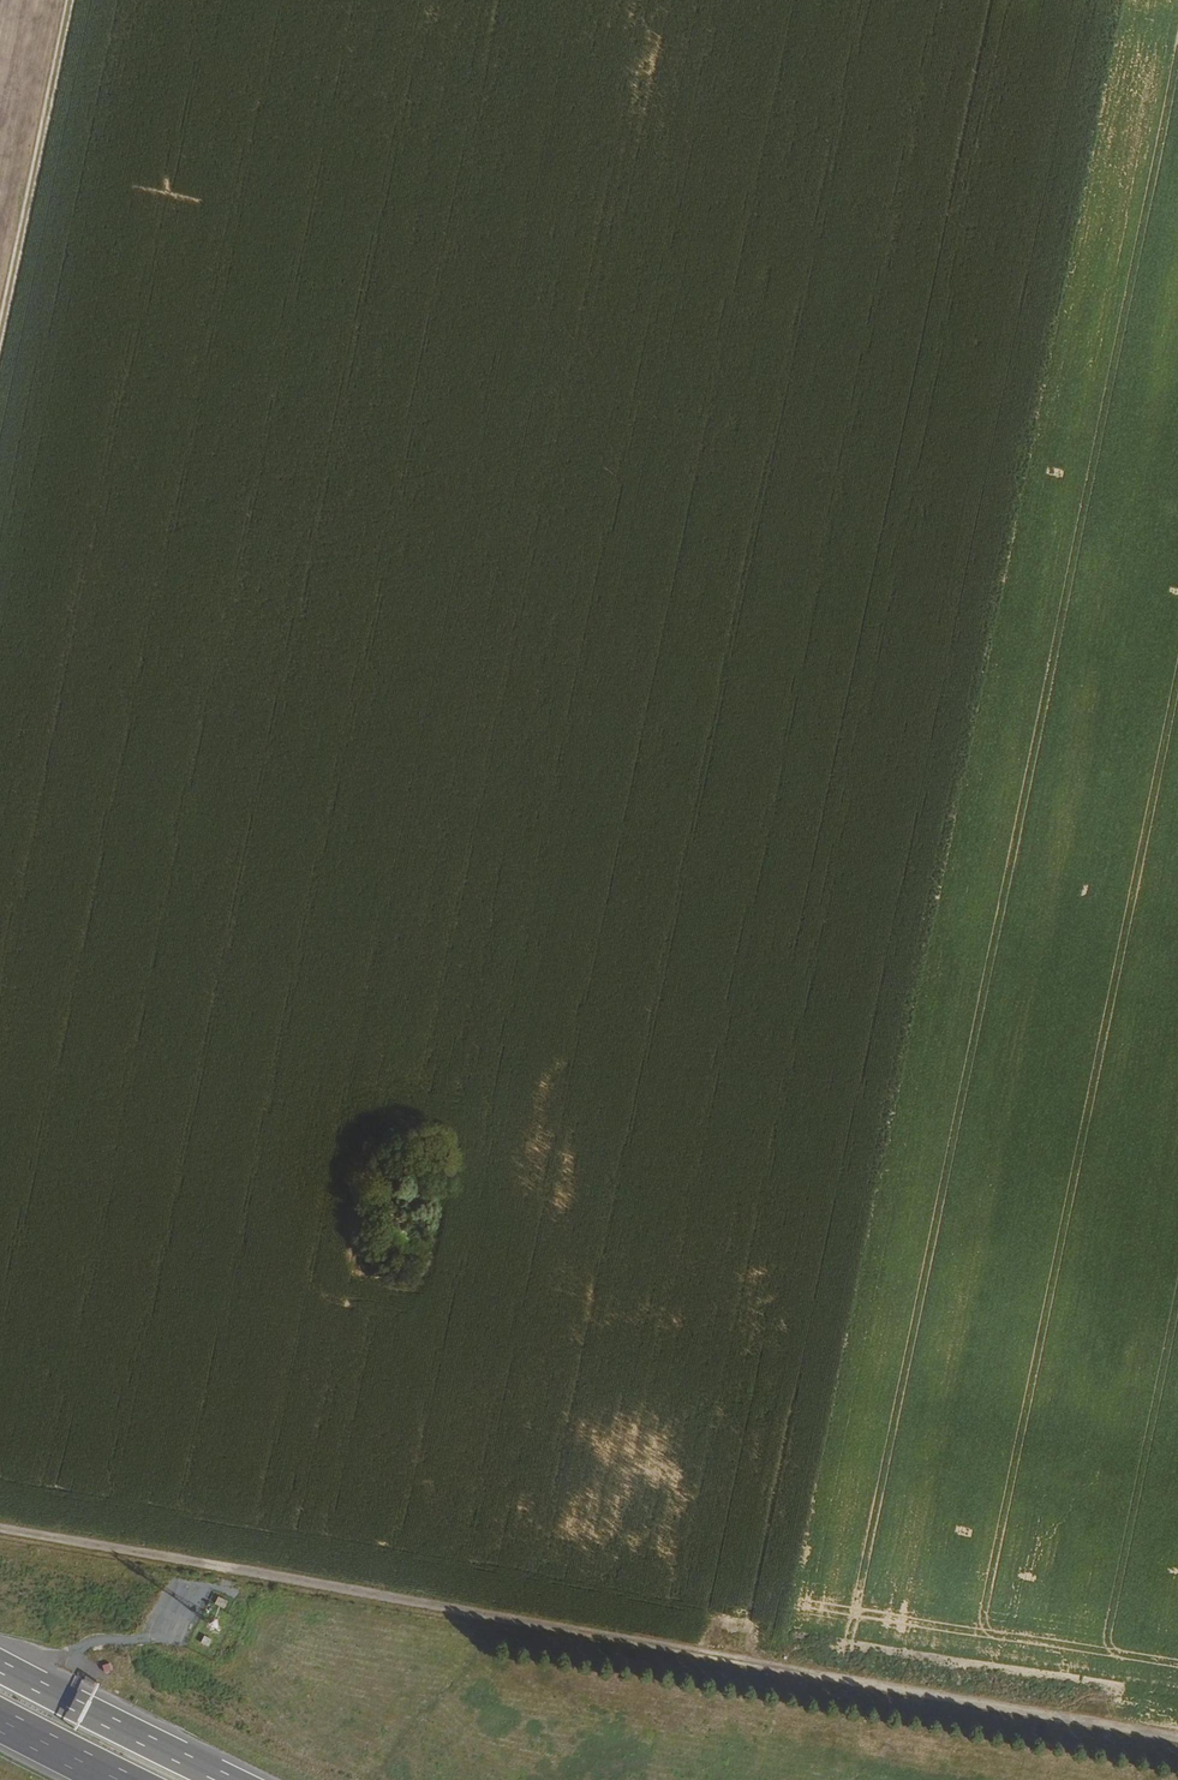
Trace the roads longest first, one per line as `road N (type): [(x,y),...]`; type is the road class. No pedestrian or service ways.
road 1 (track): [(0,1530),(1177,1739)]
road 2 (track): [(68,0),(0,327)]
road 3 (motorway): [(230,1779),(0,1665)]
road 4 (motorway): [(0,1721),(116,1779)]

